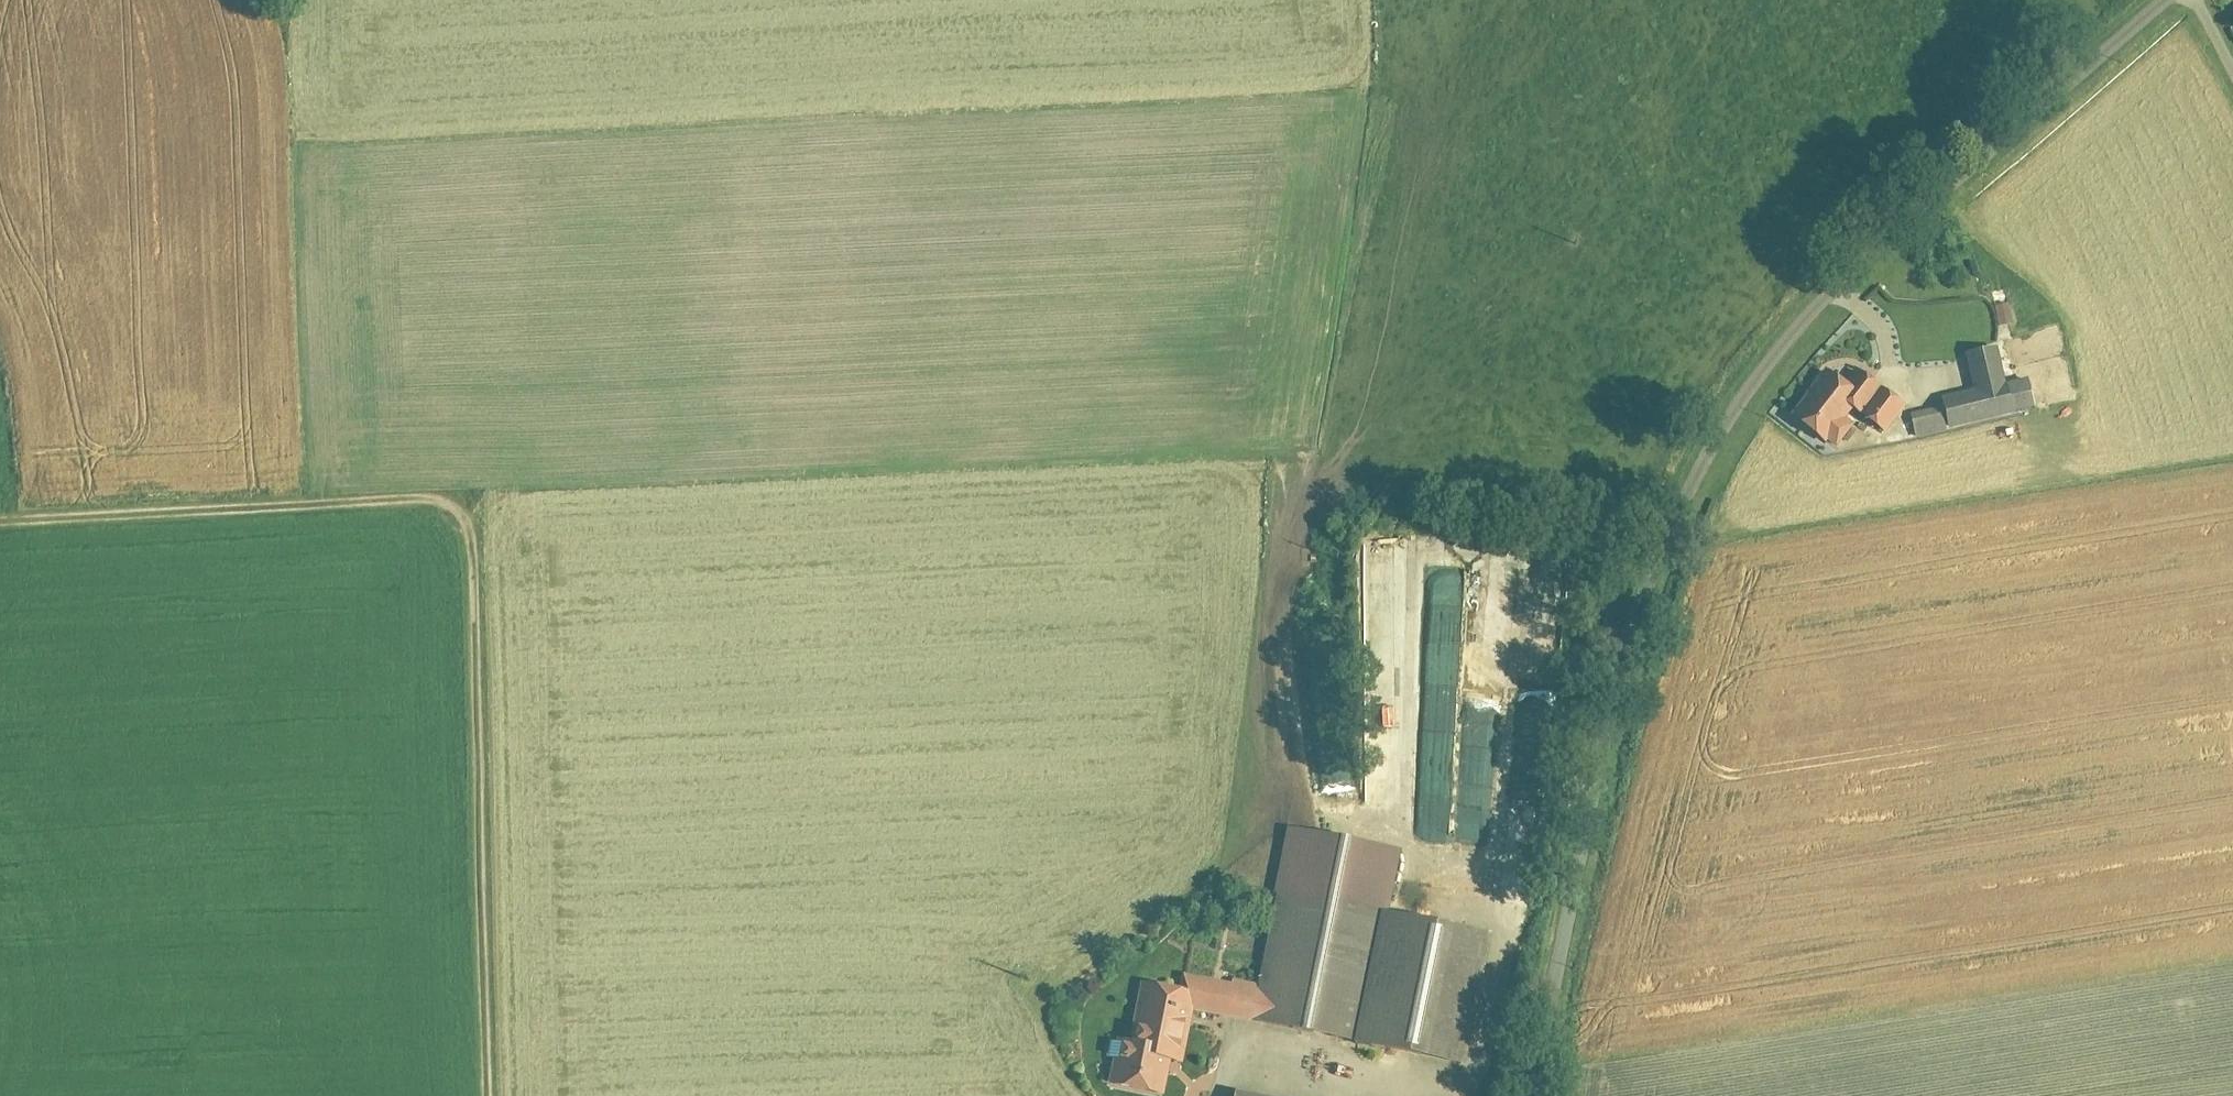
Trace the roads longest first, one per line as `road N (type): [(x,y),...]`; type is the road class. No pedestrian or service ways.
road 1 (residential): [(1532,1095),(1573,912),(1677,546),(1698,479),(1734,413),(1812,313),(2167,0)]
road 2 (track): [(0,529),(410,503),(457,510),(471,553),(488,1095)]
road 3 (track): [(1218,1095),(1232,1046),(1364,1071),(1412,1095)]

